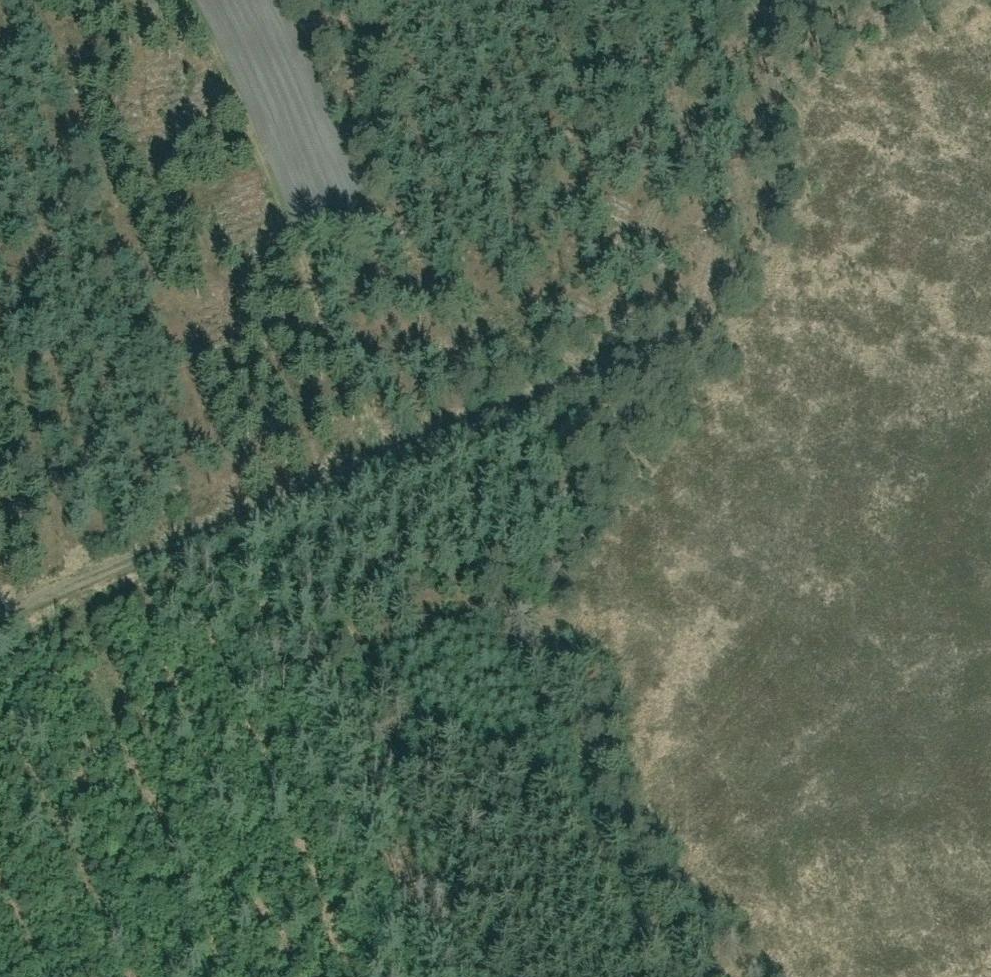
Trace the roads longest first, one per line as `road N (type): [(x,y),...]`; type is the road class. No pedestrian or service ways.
road 1 (track): [(851,0),(723,95),(608,337),(0,628)]

